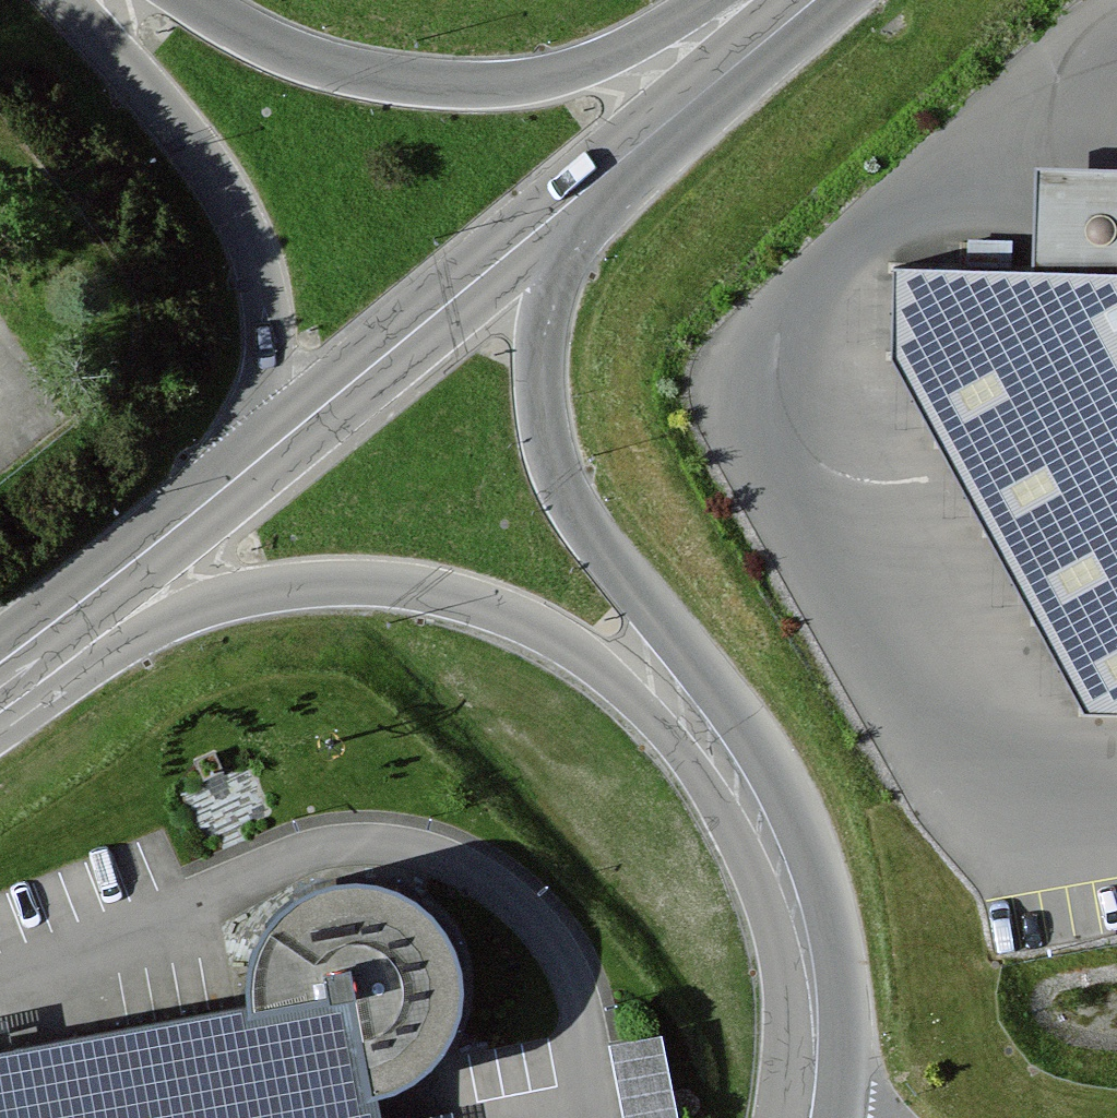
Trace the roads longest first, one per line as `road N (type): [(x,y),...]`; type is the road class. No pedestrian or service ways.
road 1 (secondary): [(0,684),(269,588),(367,582),(438,592),(545,630),(639,695),(771,836)]
road 2 (secondary): [(771,836),(696,677),(553,465),(542,408),(544,333),(599,181)]
road 3 (secondary): [(797,11),(563,73),(448,84),(329,66),(190,0)]
road 4 (secondary): [(79,0),(202,151),(255,242),(273,321),(271,357),(231,482)]
road 5 (secondary): [(599,181),(231,482)]
road 6 (secondary): [(231,482),(0,662)]
road 7 (secondary): [(810,1117),(816,1063),(806,940),(771,836)]
road 8 (secondary): [(797,11),(599,181)]

